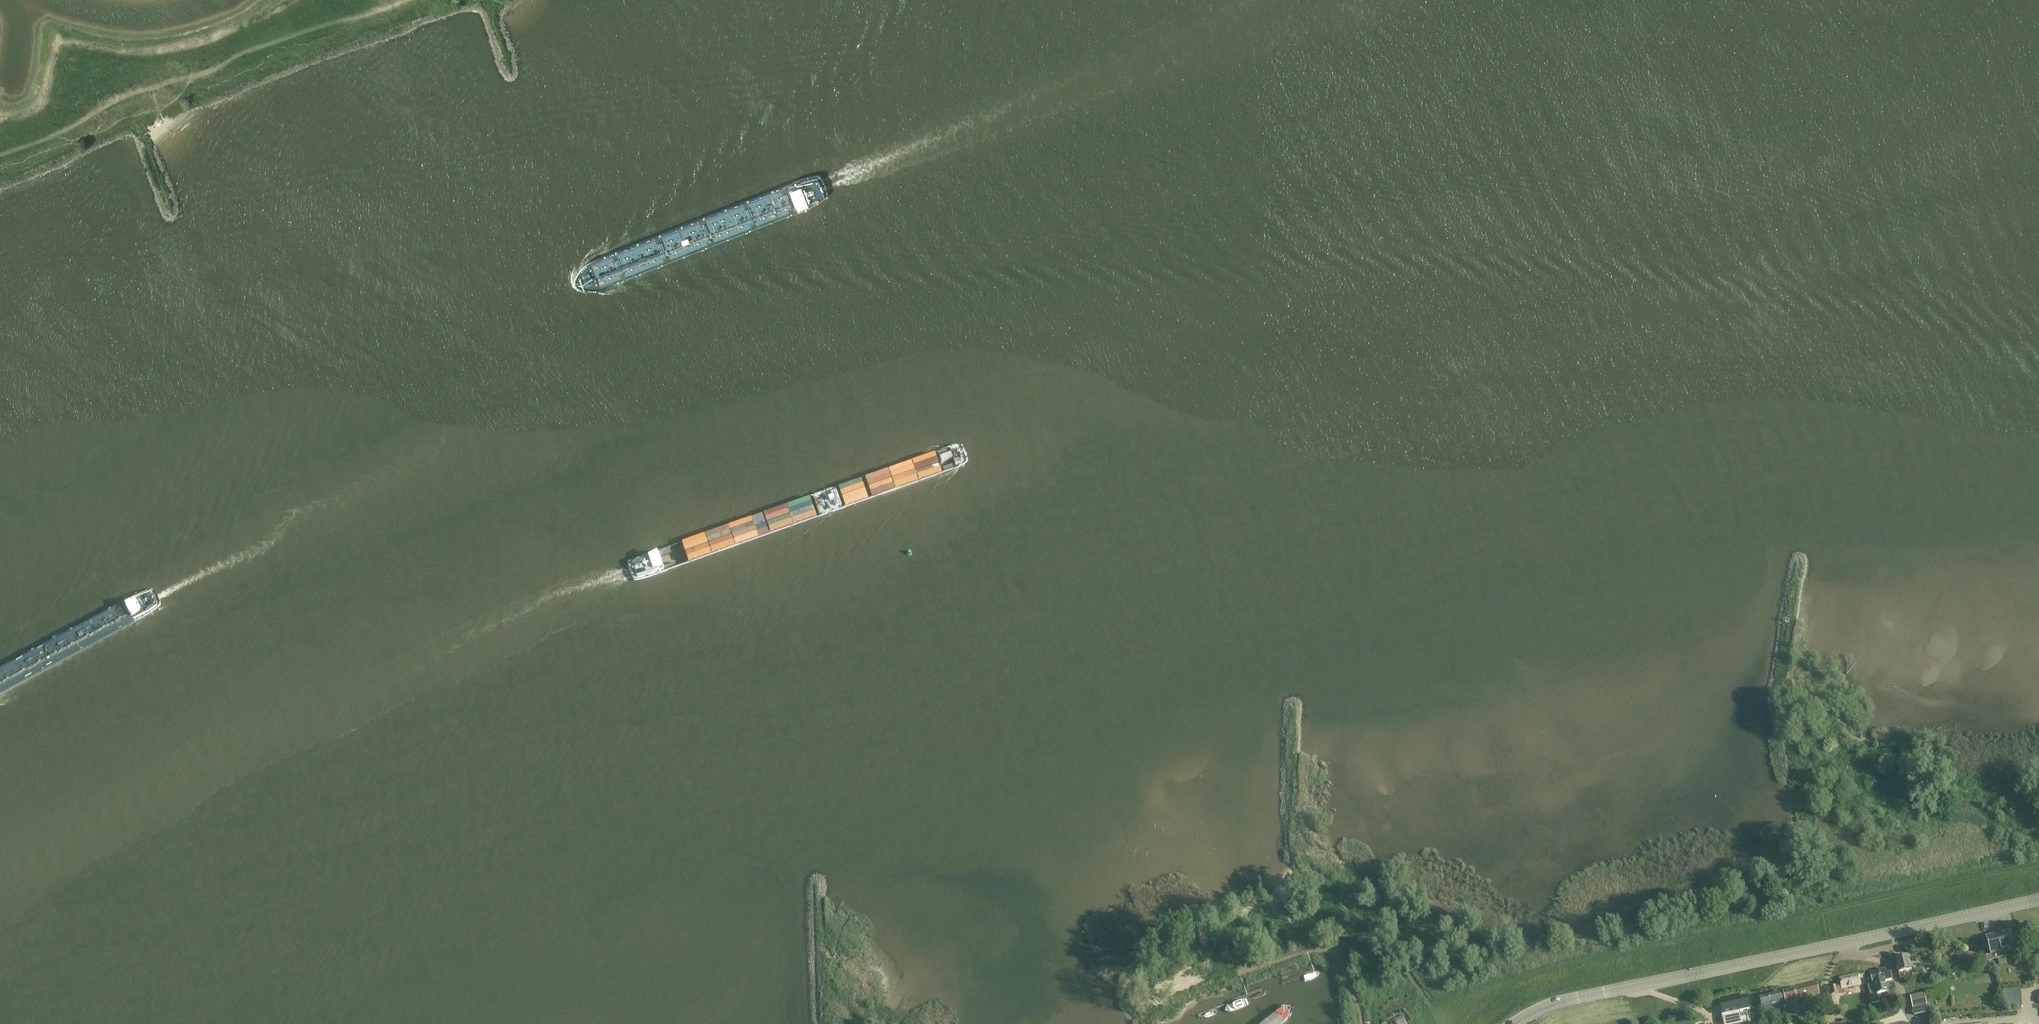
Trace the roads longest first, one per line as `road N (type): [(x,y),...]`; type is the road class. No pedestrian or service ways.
road 1 (tertiary): [(1517,1023),(1573,1001),(2038,901)]

